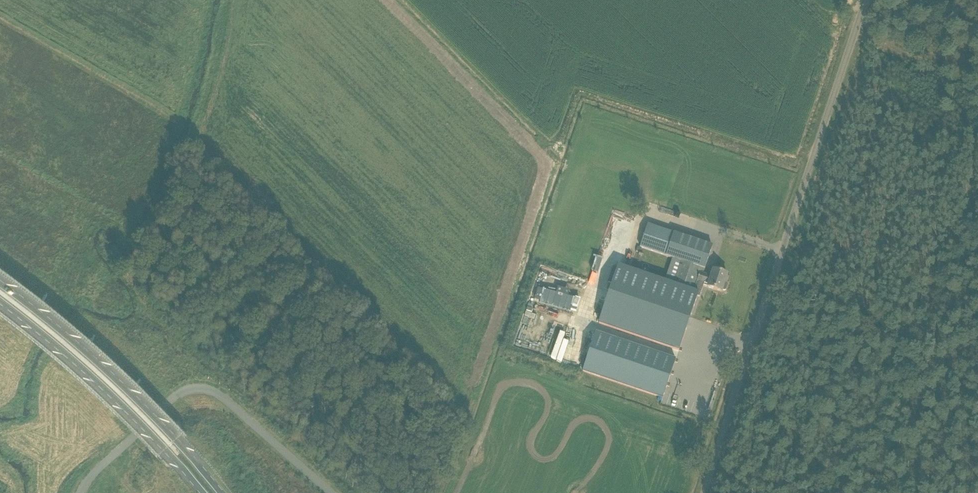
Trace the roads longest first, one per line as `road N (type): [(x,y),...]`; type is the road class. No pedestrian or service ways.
road 1 (residential): [(330,492),(218,395),(192,389),(168,404),(81,492)]
road 2 (primary): [(220,492),(136,394),(0,278)]
road 3 (residential): [(770,285),(866,0)]
road 4 (primary): [(0,299),(100,382),(203,492)]
road 5 (residential): [(770,285),(705,492)]
road 6 (track): [(770,285),(927,337)]

